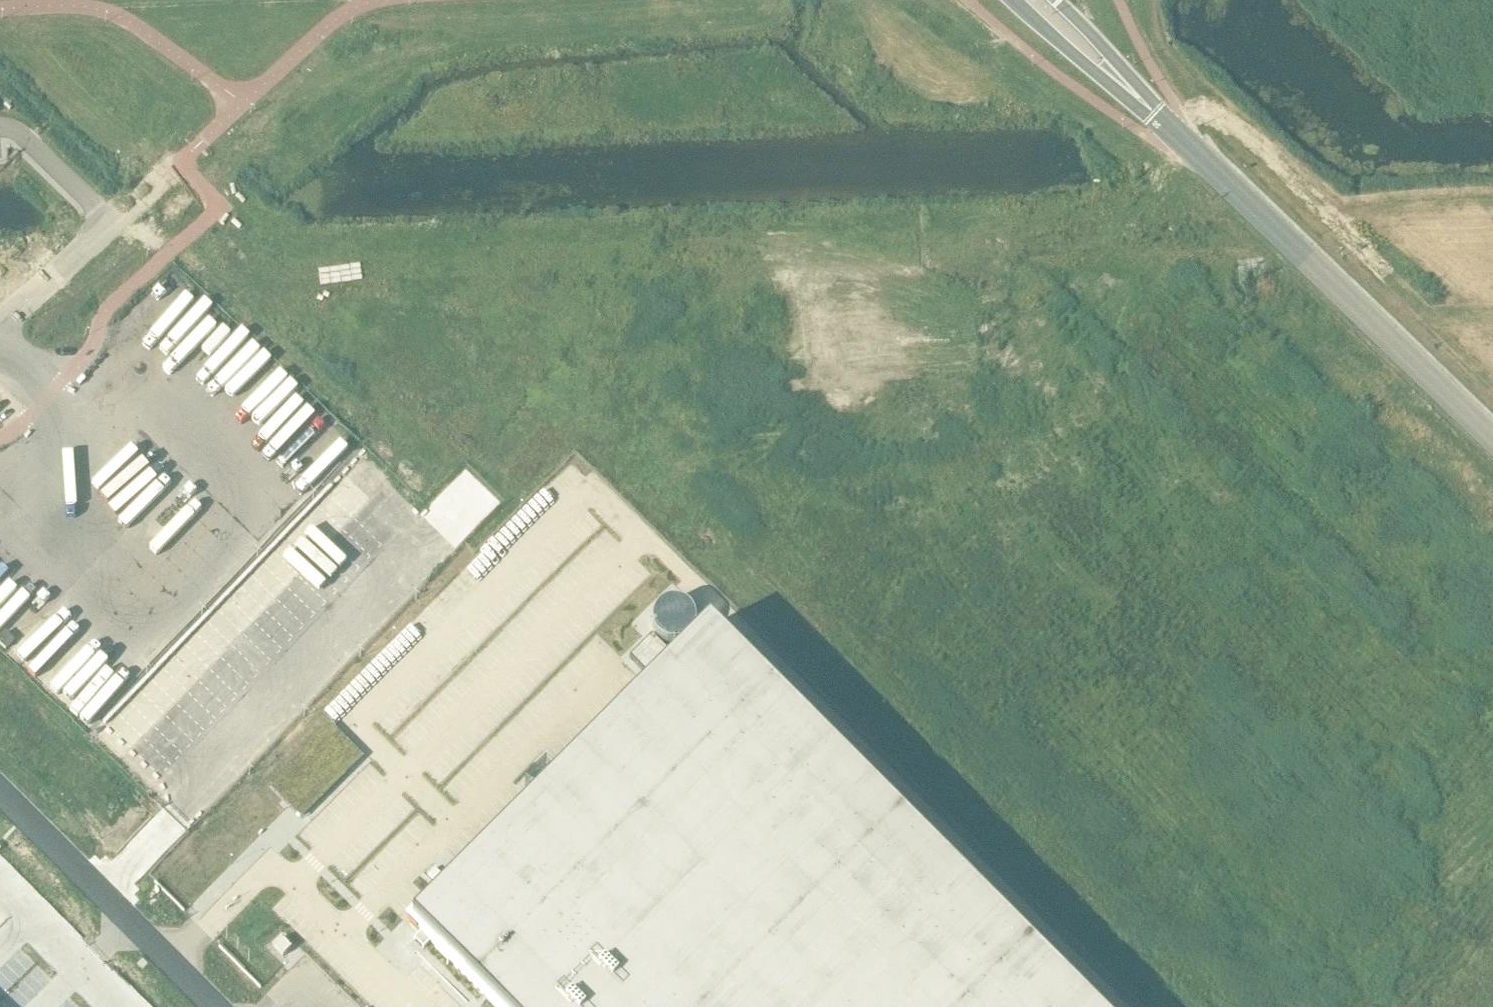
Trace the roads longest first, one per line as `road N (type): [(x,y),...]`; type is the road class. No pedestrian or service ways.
road 1 (unclassified): [(214,1006),(0,794)]
road 2 (unclassified): [(1338,283),(1125,90)]
road 3 (unclassified): [(1338,283),(1492,433)]
road 4 (unclassified): [(0,324),(110,224)]
road 5 (unclassified): [(1017,0),(1125,90)]

